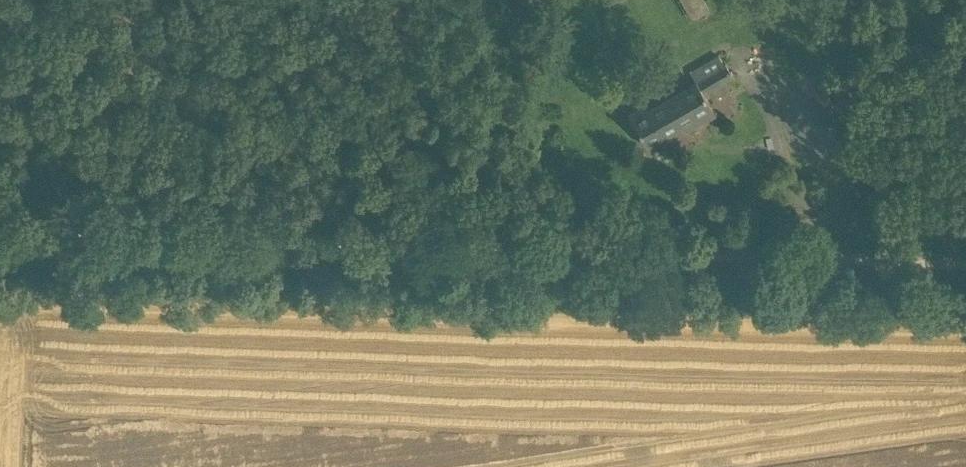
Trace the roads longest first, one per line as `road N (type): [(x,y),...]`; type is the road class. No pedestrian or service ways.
road 1 (track): [(965,266),(0,235)]

